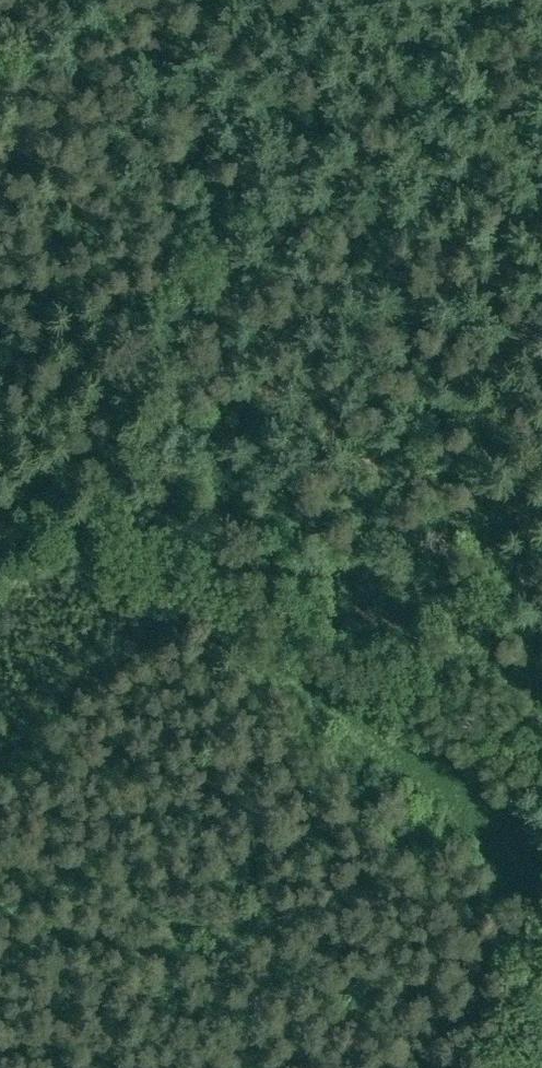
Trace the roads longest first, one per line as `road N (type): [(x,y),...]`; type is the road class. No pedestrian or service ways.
road 1 (track): [(0,751),(541,318)]

